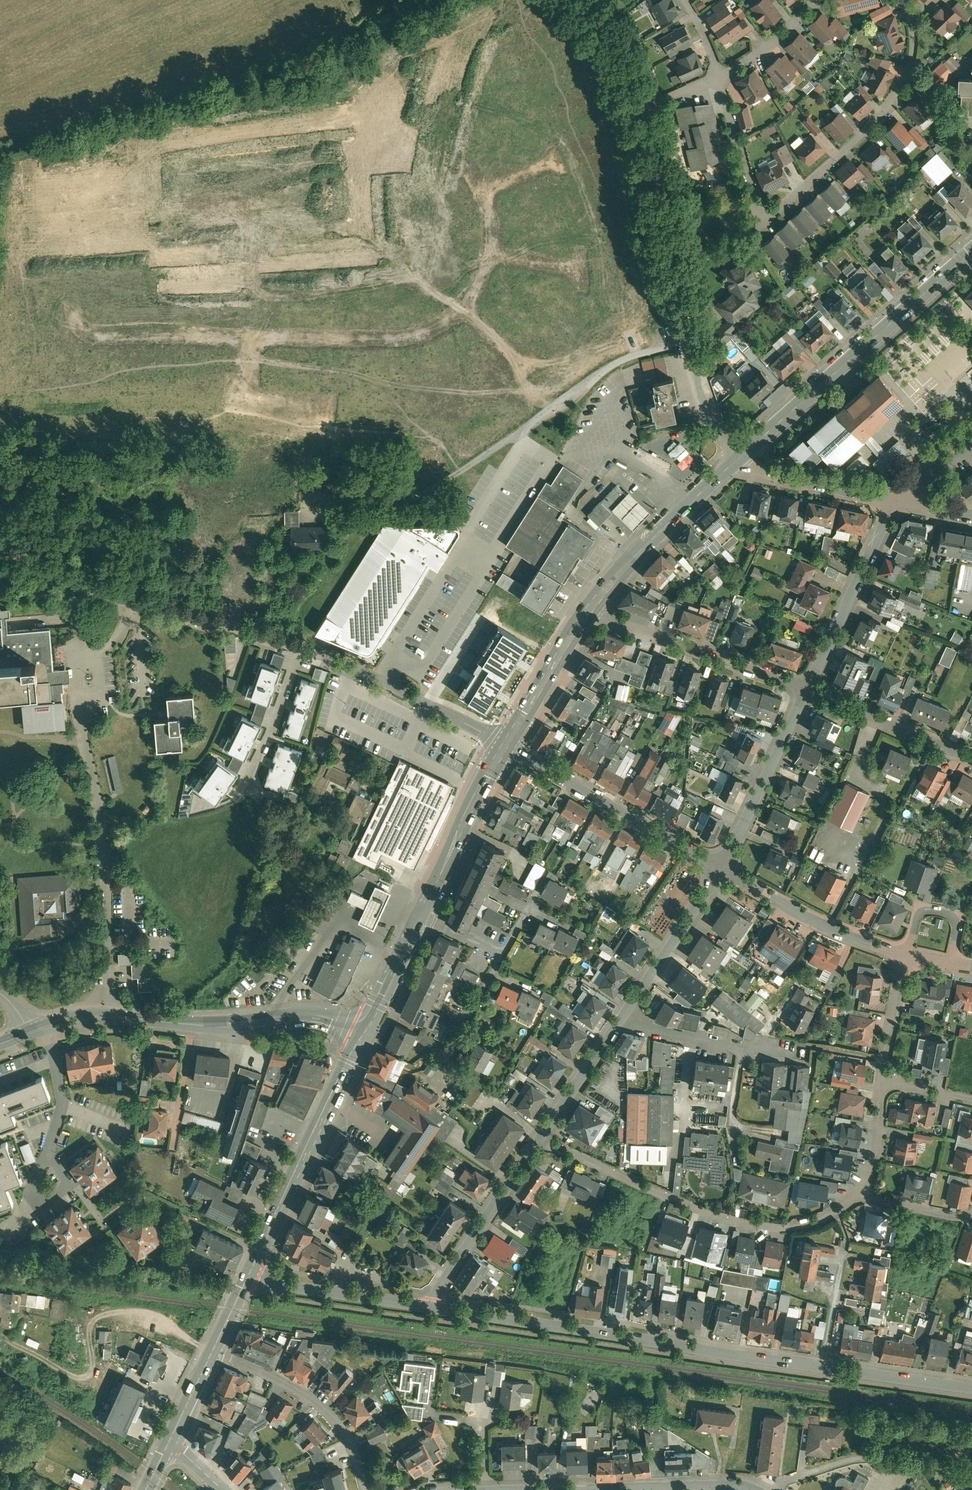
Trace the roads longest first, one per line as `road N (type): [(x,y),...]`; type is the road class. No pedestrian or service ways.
road 1 (residential): [(251,339),(63,331),(65,228),(73,216),(250,166)]
road 2 (residential): [(720,77),(759,225),(891,104),(913,52),(901,0)]
road 3 (unclassified): [(689,343),(613,365),(419,495),(307,500)]
road 4 (residential): [(822,1367),(430,1306)]
road 5 (residential): [(862,1192),(813,1224),(753,1226),(544,1139)]
road 6 (secondary): [(361,1034),(311,1020),(228,1026),(111,1016),(47,1028)]
road 7 (secondary): [(971,251),(740,457)]
road 8 (residential): [(251,339),(247,567),(227,626)]
road 9 (secondary): [(361,1034),(246,1280)]
road 10 (residential): [(720,868),(504,747)]
road 11 (residential): [(637,107),(689,343)]
road 12 (unclassified): [(227,626),(0,545)]
road 13 (residential): [(804,686),(588,612)]
road 14 (unclassified): [(504,747),(299,650)]
road 15 (residential): [(536,1489),(735,1484),(759,1489)]
road 16 (residential): [(464,309),(425,334),(397,339),(251,339)]
road 17 (residential): [(366,1489),(346,1433),(328,1411),(213,1349)]
road 18 (secondary): [(740,457),(588,612)]
road 19 (residential): [(804,686),(897,502)]
road 20 (residential): [(906,954),(842,933),(720,868)]
road 21 (residential): [(430,1306),(544,1139)]
road 22 (residential): [(720,868),(804,686)]
road 23 (residential): [(250,166),(385,133),(439,146)]
road 24 (secondary): [(504,747),(418,919)]
road 25 (residential): [(430,1306),(246,1280)]
road 26 (residential): [(618,1020),(720,868)]
road 27 (residential): [(971,757),(804,686)]
road 28 (residential): [(618,1020),(794,1052)]
road 29 (residential): [(250,166),(251,339)]
road 30 (residential): [(897,502),(766,474),(740,457)]
road 31 (secondary): [(588,612),(504,747)]
road 32 (residential): [(47,1028),(61,1094),(47,1180)]
road 33 (residential): [(299,650),(246,793)]
road 34 (residential): [(971,1387),(822,1367)]
road 35 (residential): [(544,1139),(618,1020)]
road 36 (residential): [(906,954),(880,1083)]
road 37 (secondary): [(418,919),(361,1034)]
road 38 (residential): [(689,343),(716,427),(740,457)]
road 39 (residential): [(720,77),(753,59),(816,0)]
road 40 (residential): [(580,0),(621,58),(637,107)]
road 41 (residential): [(906,954),(917,918),(930,911),(955,920),(950,962)]

